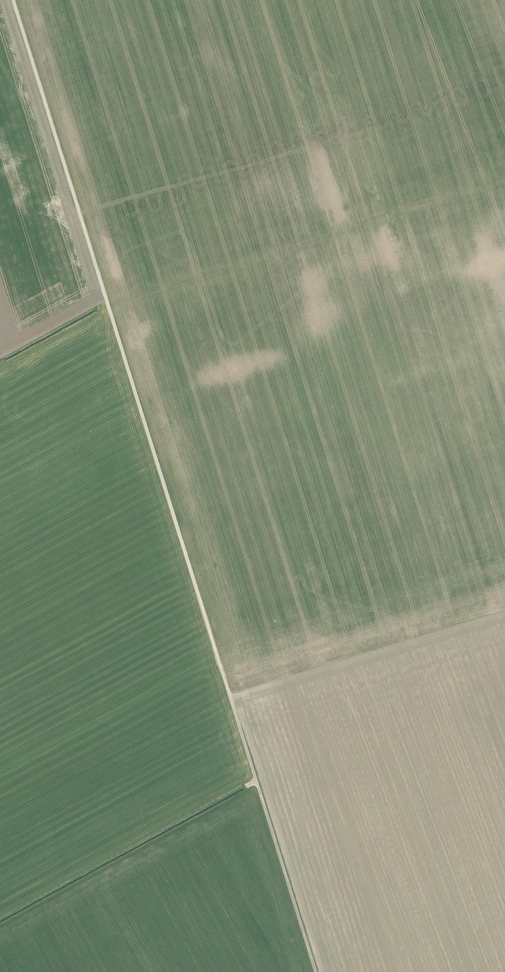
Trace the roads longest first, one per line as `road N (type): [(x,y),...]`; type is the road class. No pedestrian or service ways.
road 1 (unclassified): [(316,971),(14,0)]

